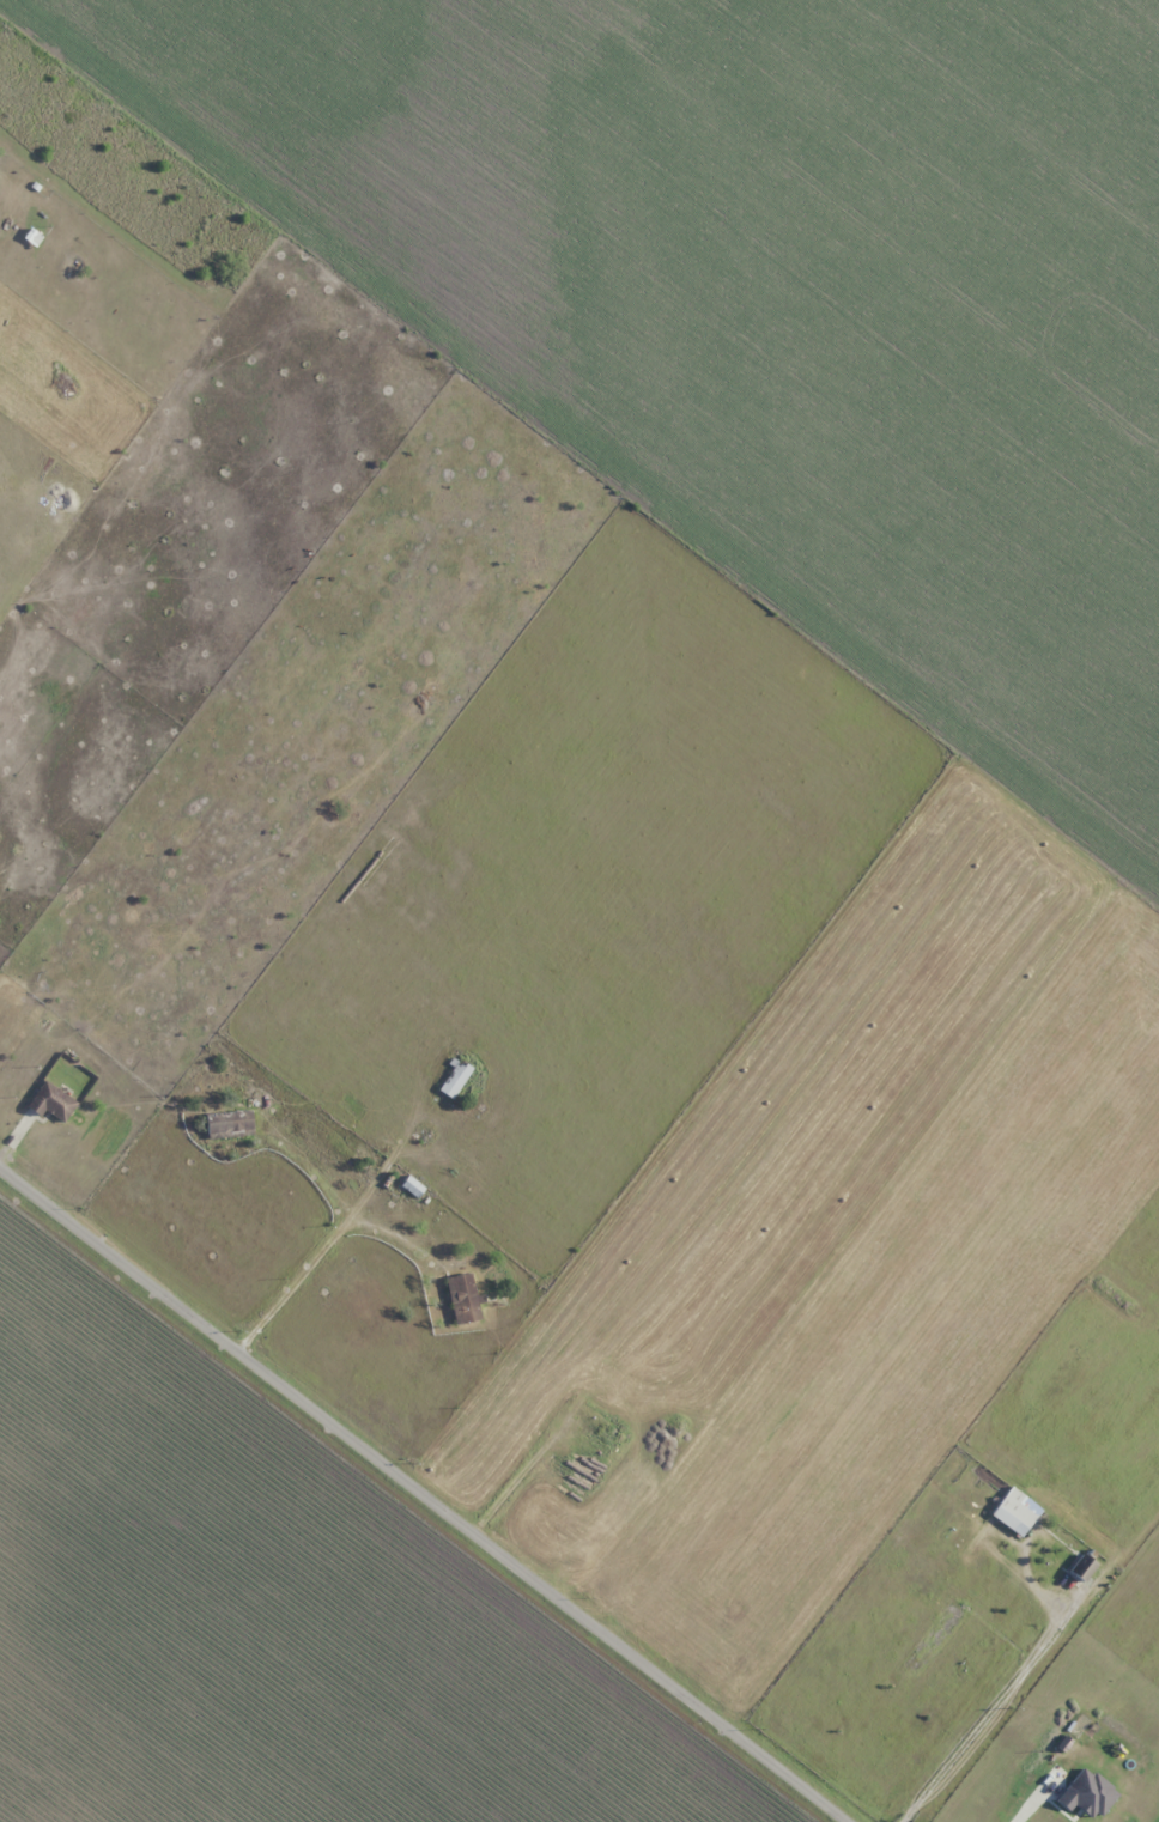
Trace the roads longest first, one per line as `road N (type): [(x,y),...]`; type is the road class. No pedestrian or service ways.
road 1 (residential): [(829,1821),(0,1186)]

